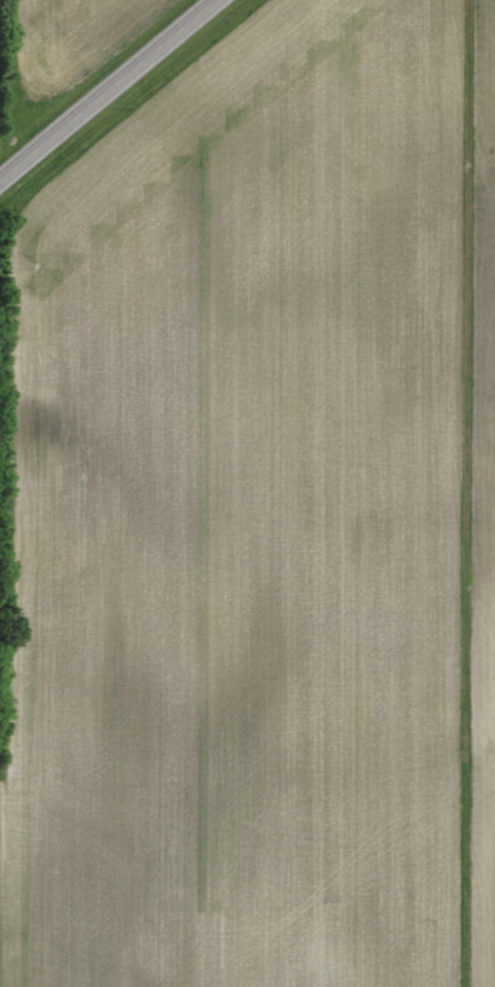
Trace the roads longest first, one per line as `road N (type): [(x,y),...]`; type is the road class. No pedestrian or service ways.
road 1 (primary): [(0,179),(216,0)]

